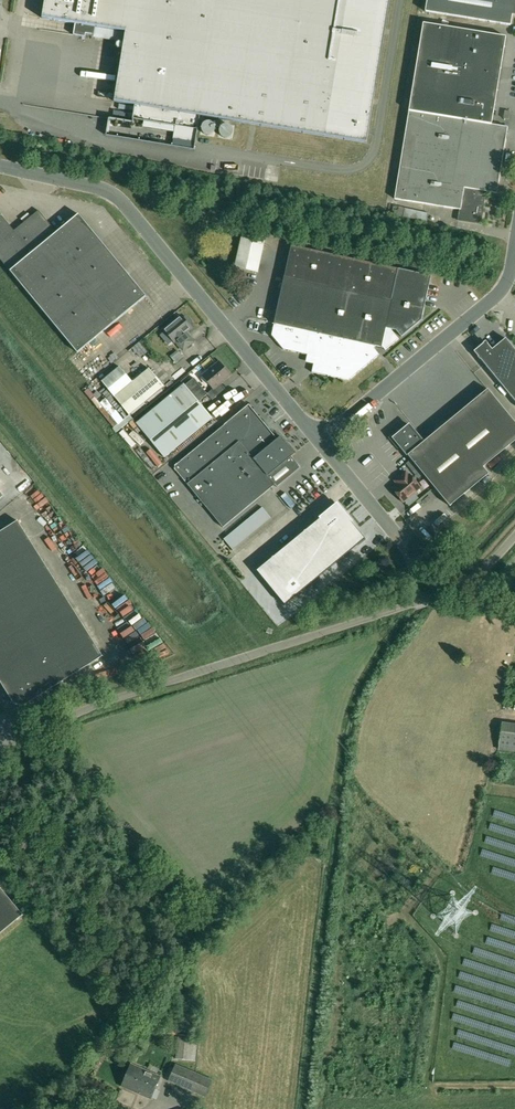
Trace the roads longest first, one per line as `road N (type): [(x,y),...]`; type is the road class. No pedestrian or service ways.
road 1 (unclassified): [(0,739),(32,739),(95,705),(448,592),(479,577),(514,537)]
road 2 (unclassified): [(319,442),(118,201),(0,165)]
road 3 (unclassified): [(319,442),(502,292),(514,245)]

